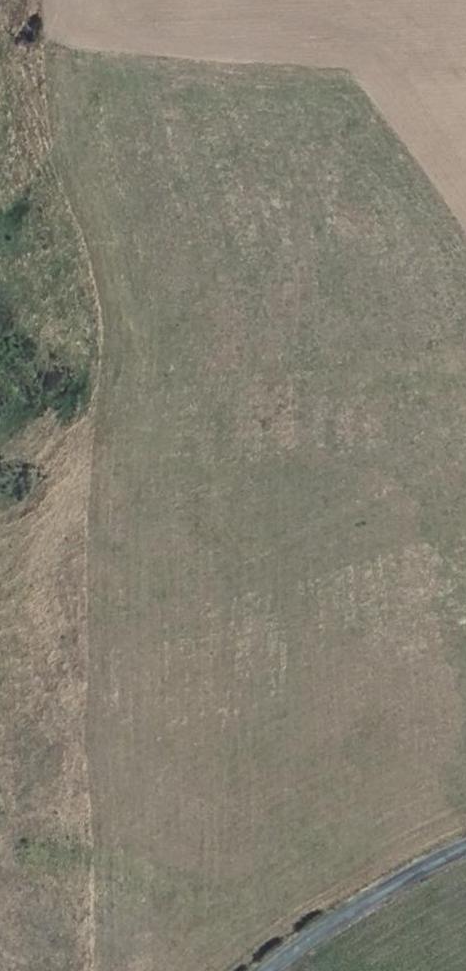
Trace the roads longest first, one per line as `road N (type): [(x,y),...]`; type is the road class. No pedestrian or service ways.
road 1 (unclassified): [(275,970),(329,925),(465,847)]

